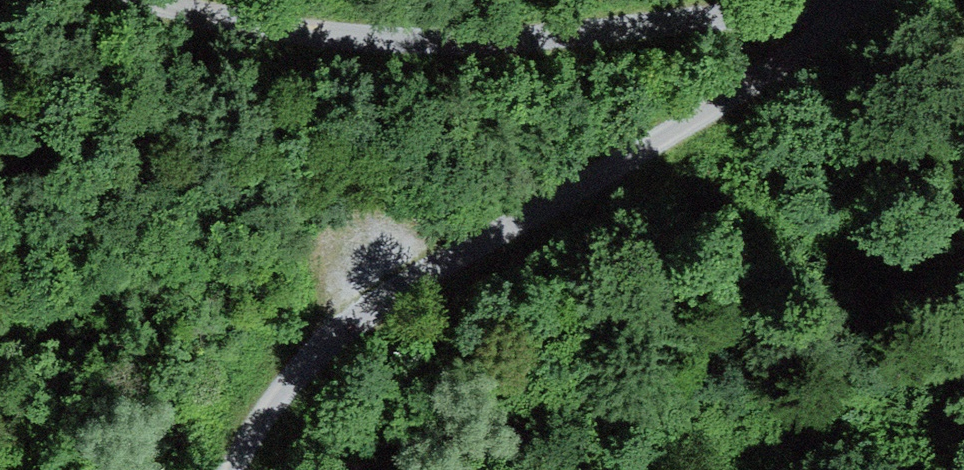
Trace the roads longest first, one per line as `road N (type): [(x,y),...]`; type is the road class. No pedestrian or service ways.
road 1 (track): [(881,0),(719,103),(347,316),(250,434),(235,469)]
road 2 (track): [(880,0),(503,38),(360,36),(164,0)]

